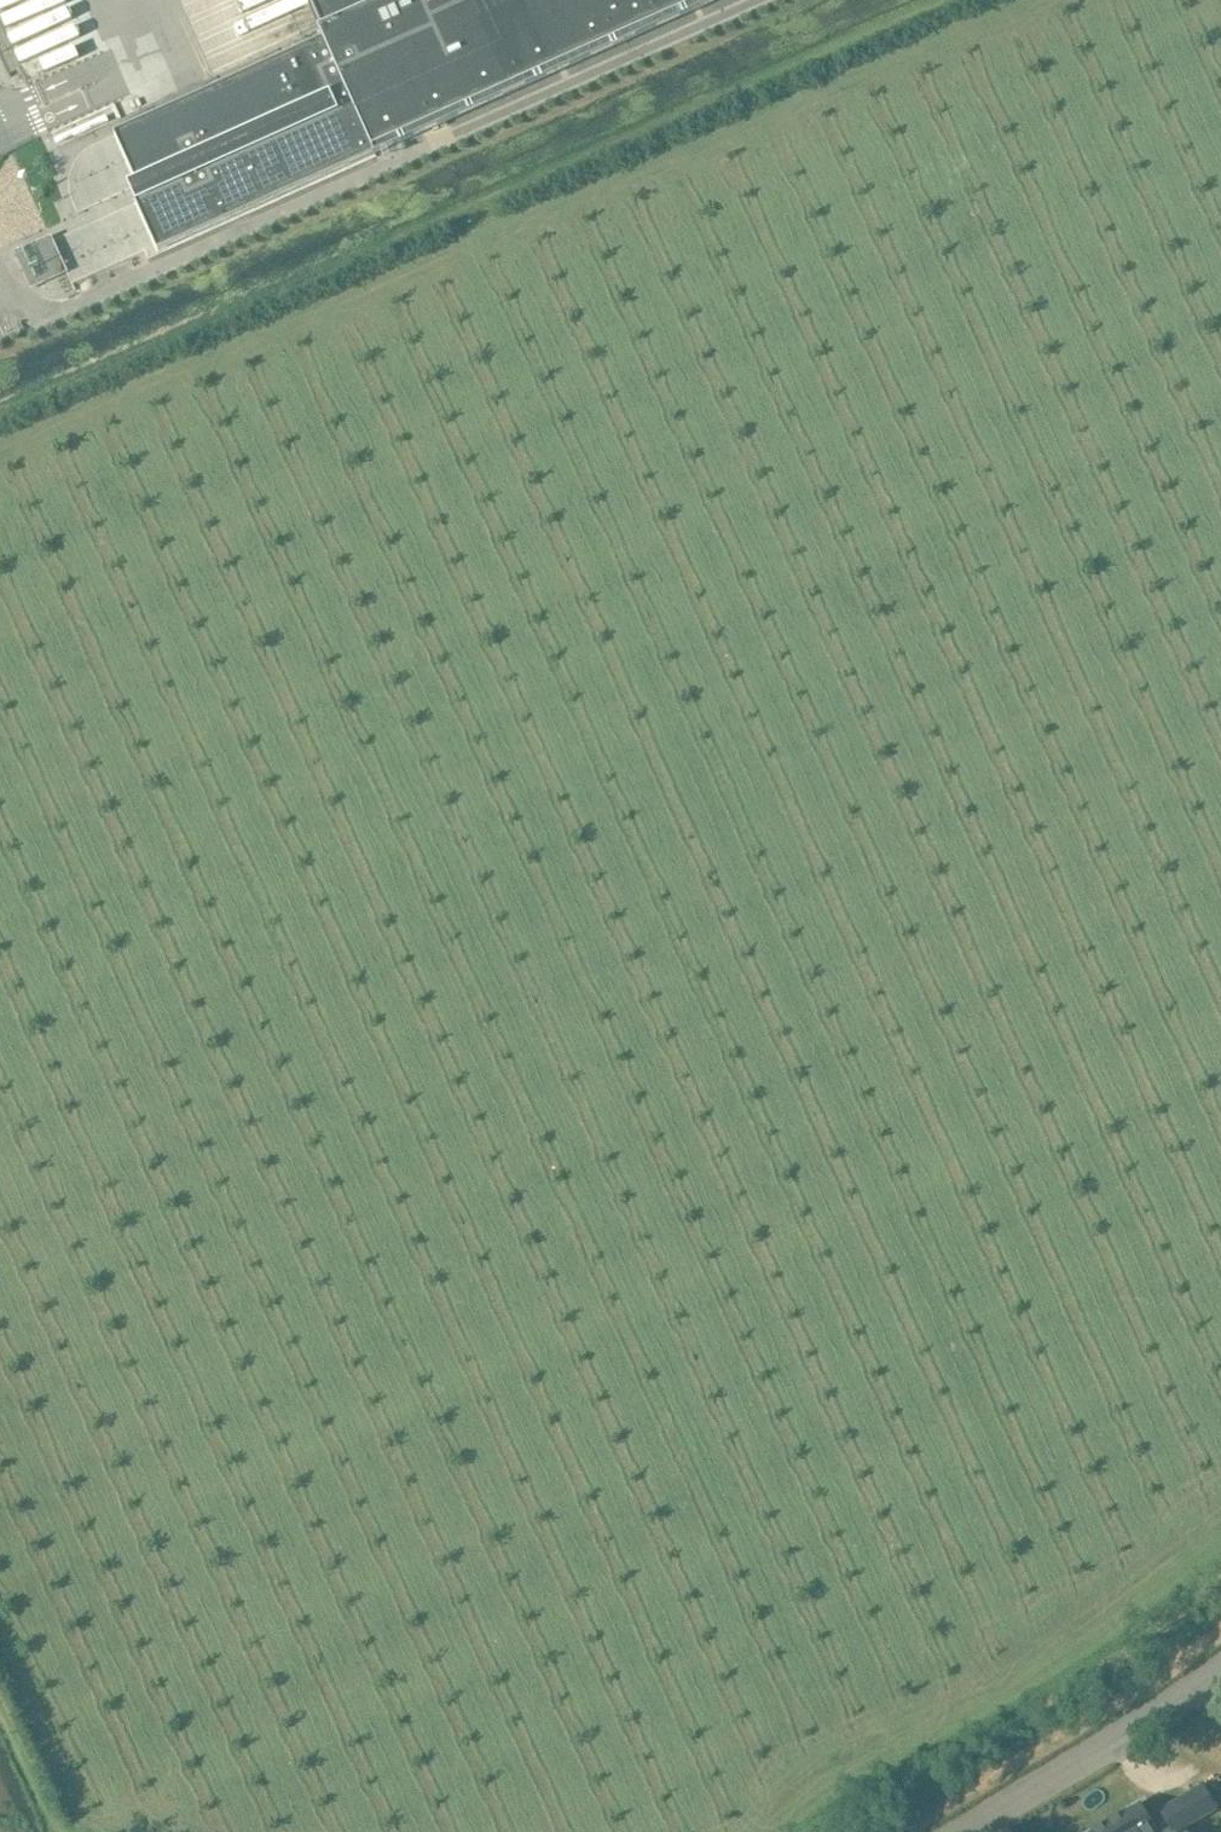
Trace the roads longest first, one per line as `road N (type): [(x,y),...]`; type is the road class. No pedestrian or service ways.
road 1 (unclassified): [(1220,1674),(971,1831)]

